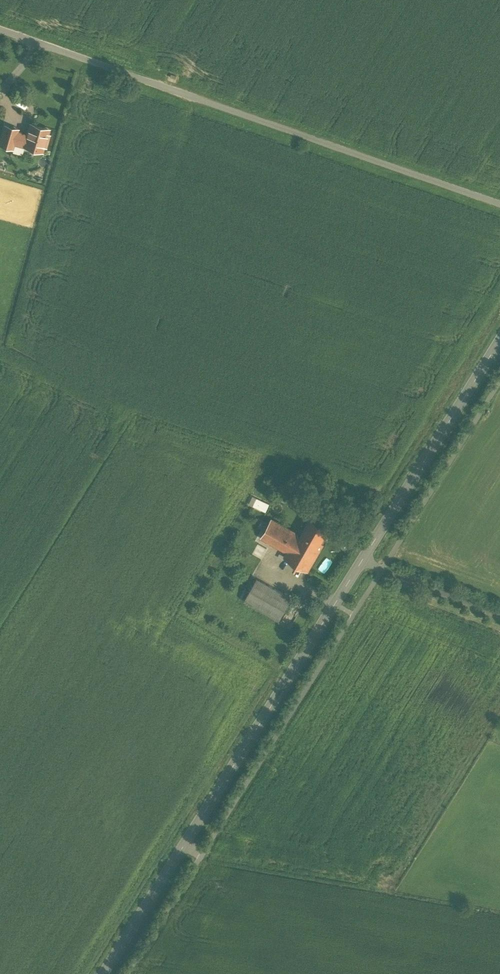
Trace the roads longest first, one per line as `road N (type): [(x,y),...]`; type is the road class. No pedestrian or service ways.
road 1 (tertiary): [(499,339),(103,973)]
road 2 (unclassified): [(499,208),(0,30)]

